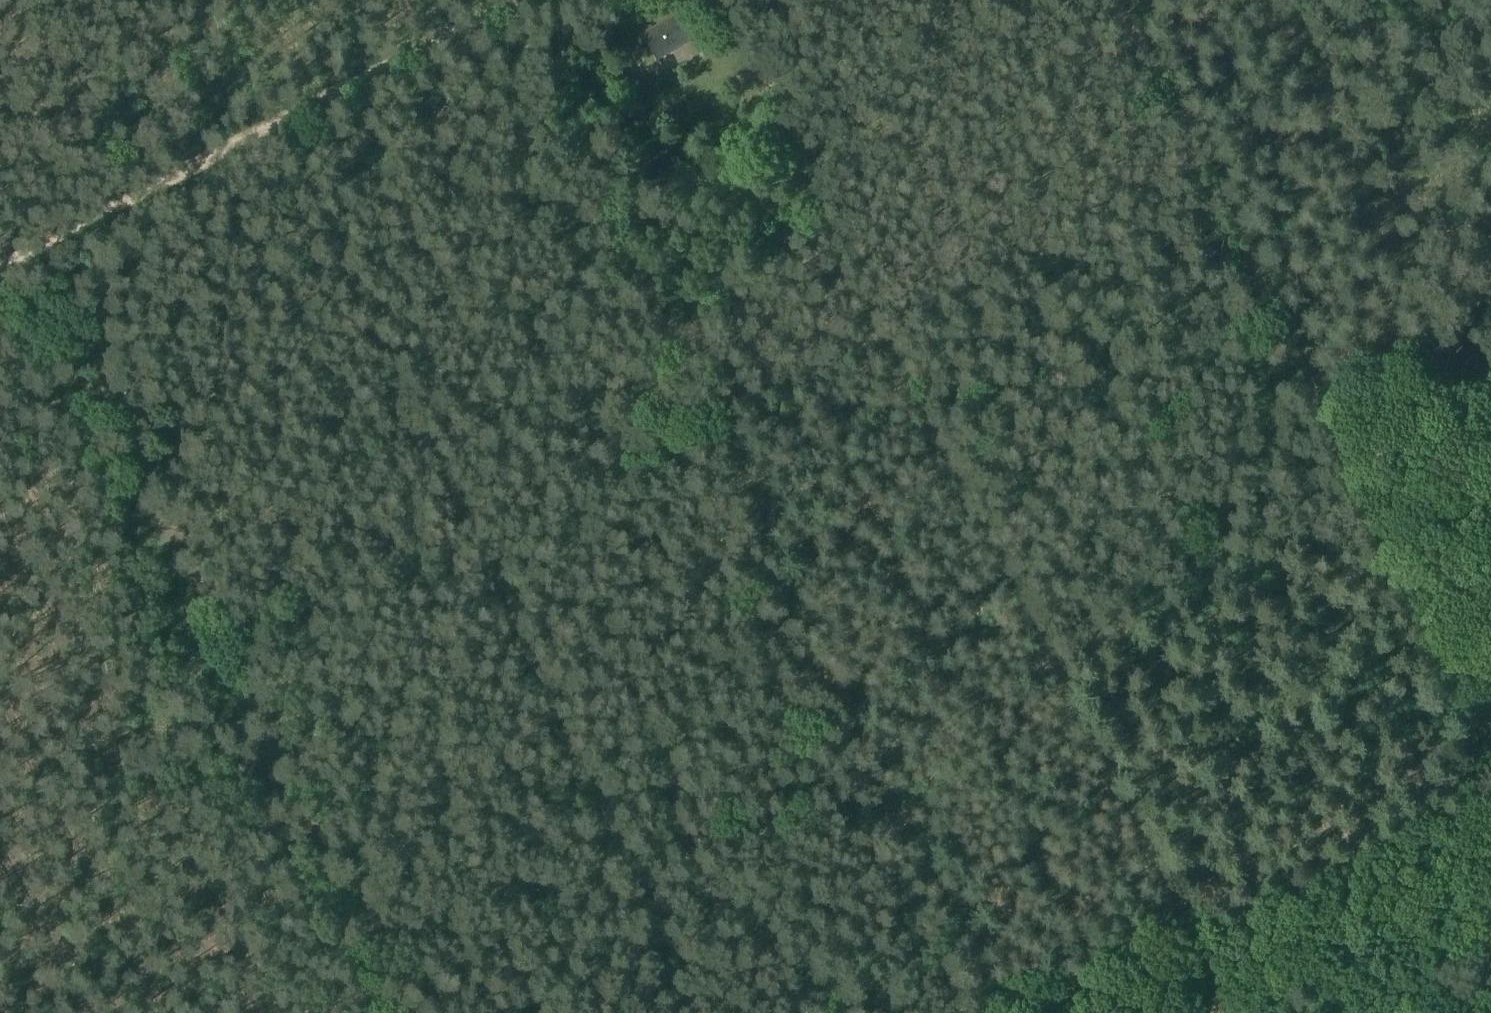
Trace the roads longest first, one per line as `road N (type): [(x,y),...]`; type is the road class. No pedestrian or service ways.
road 1 (track): [(1490,722),(1111,0)]
road 2 (track): [(0,268),(524,0)]
road 3 (track): [(1191,1012),(1490,868)]

